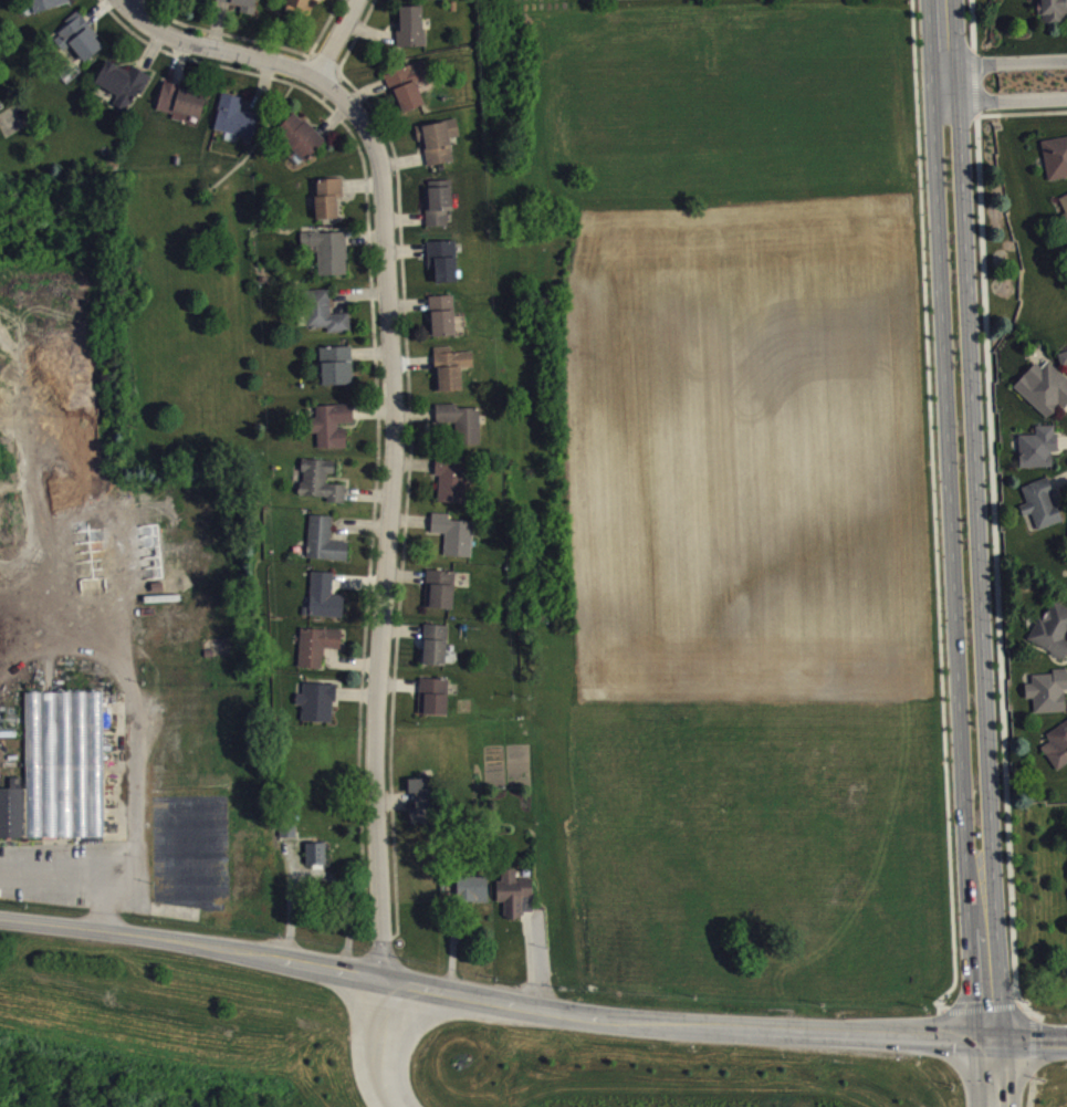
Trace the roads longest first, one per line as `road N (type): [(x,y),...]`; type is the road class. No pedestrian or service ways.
road 1 (secondary): [(0,919),(180,940),(567,1014),(1066,1041)]
road 2 (residential): [(324,79),(377,133),(396,305),(378,706),(384,980)]
road 3 (primary): [(945,103),(933,124),(965,850),(981,875)]
road 4 (primary): [(981,875),(992,850),(960,122),(945,103)]
road 5 (residential): [(126,0),(210,48),(324,79)]
road 6 (primary): [(991,1038),(981,875)]
road 7 (residential): [(1066,62),(944,66)]
road 8 (residential): [(945,103),(1066,99)]

